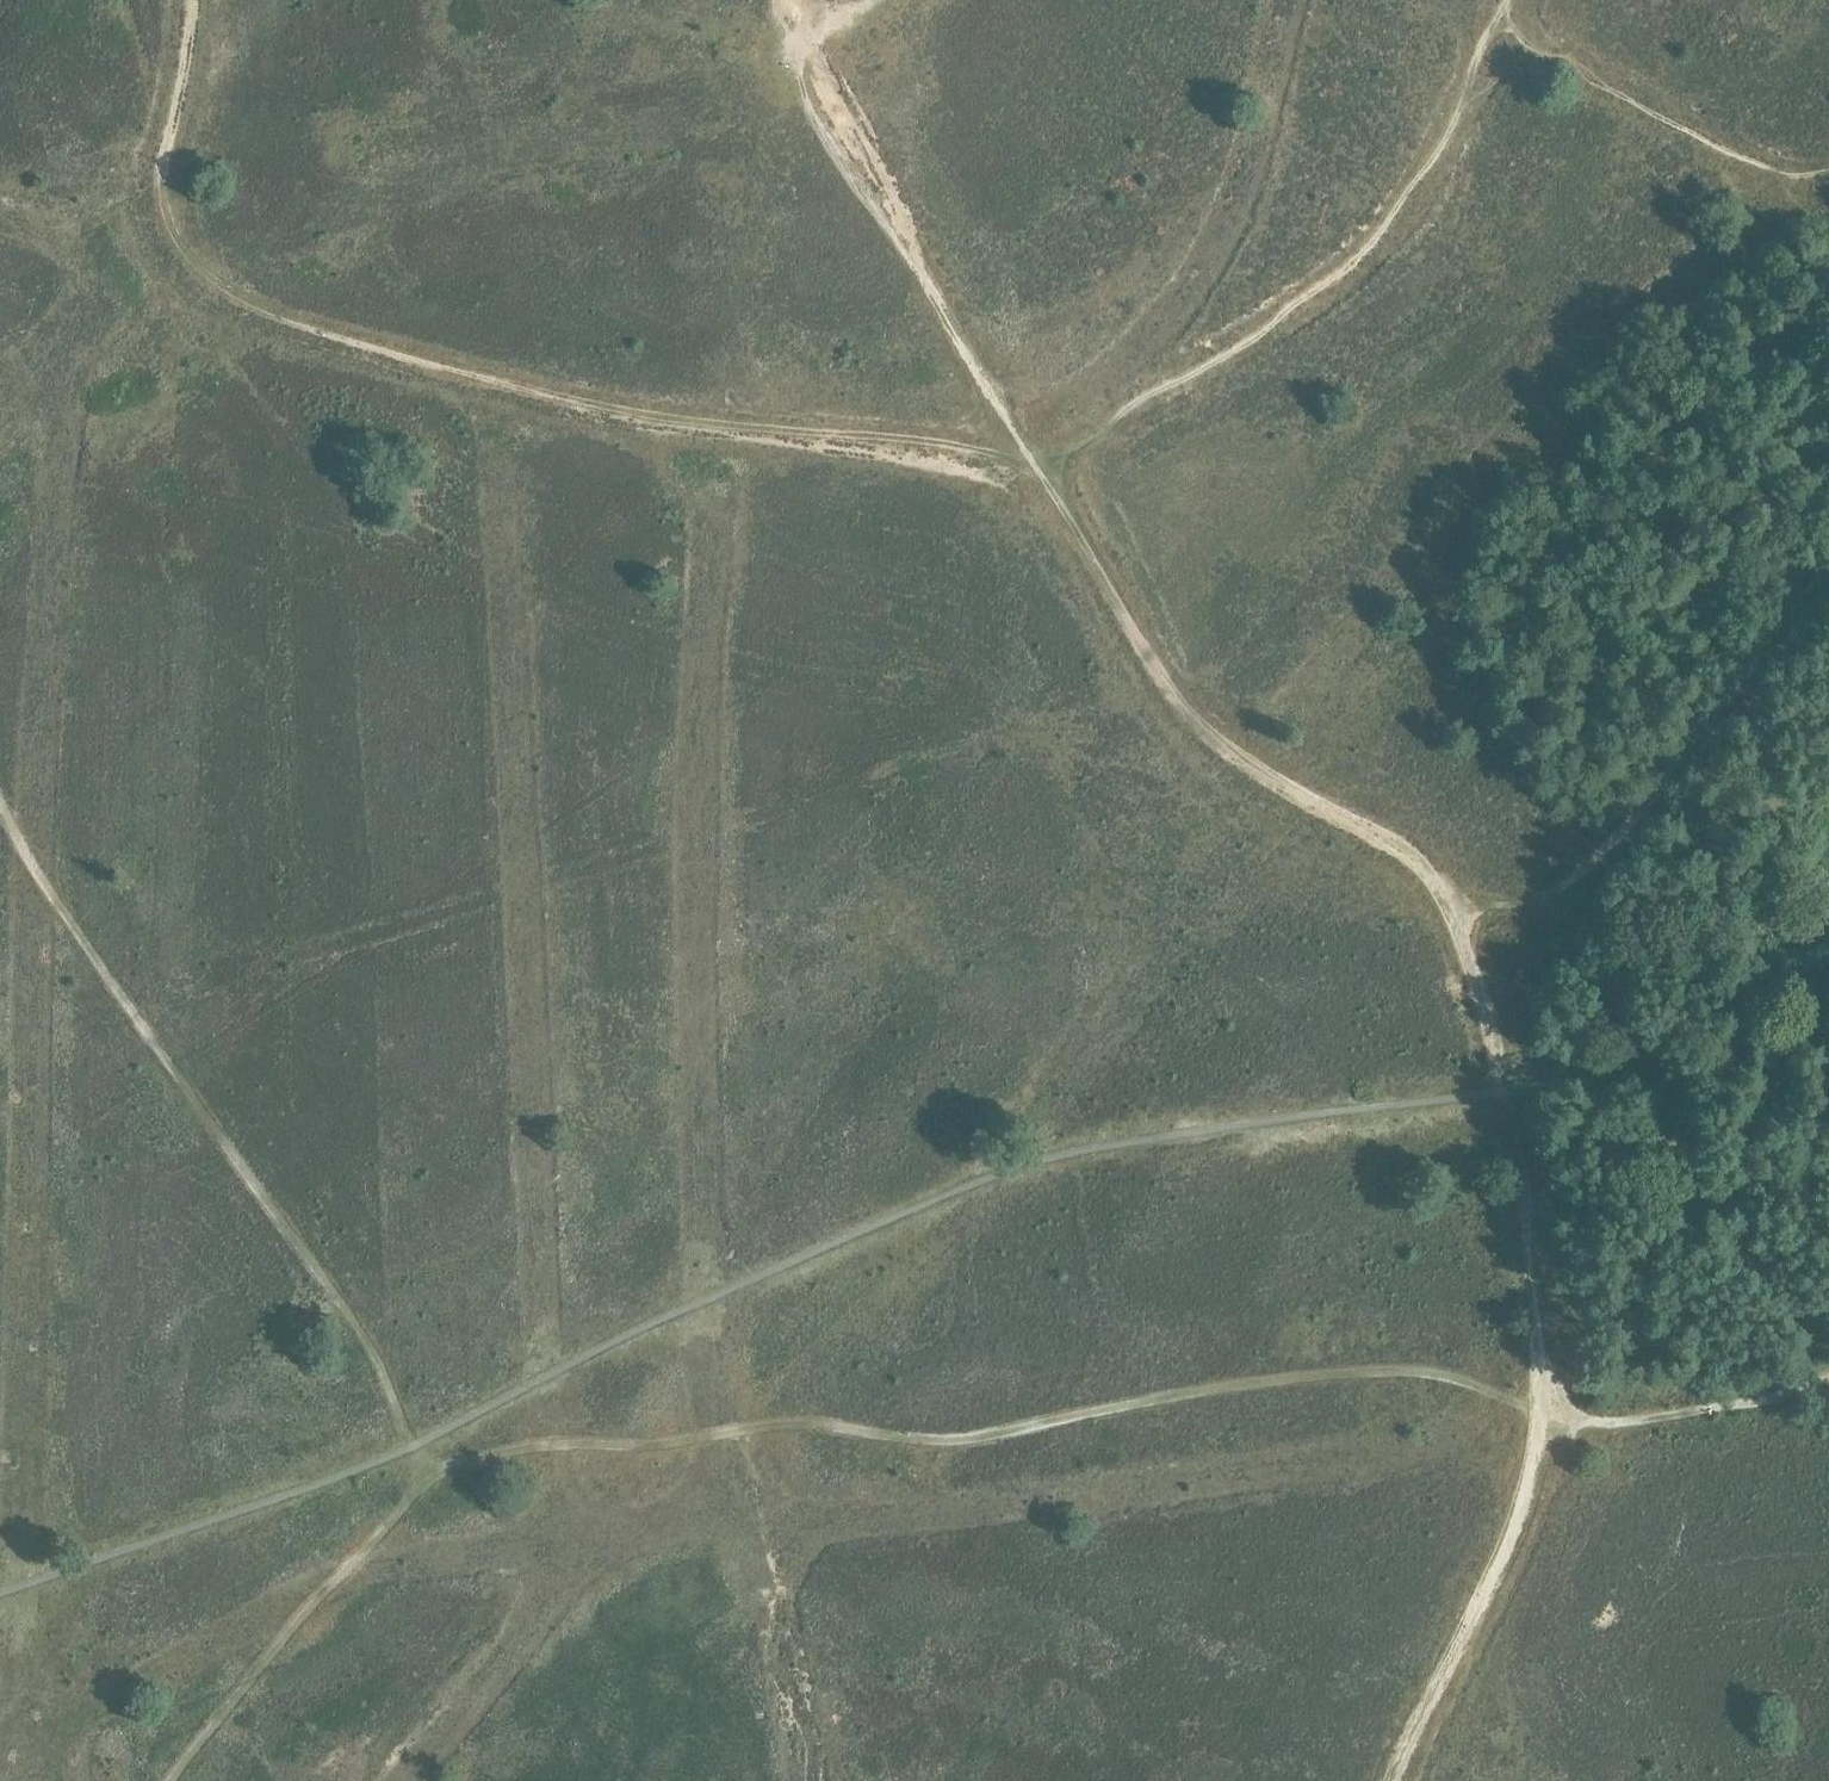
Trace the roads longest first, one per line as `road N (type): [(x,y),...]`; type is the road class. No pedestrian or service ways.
road 1 (track): [(1039,473),(989,451),(642,412),(461,368),(244,296),(192,260),(162,200),(193,0)]
road 2 (track): [(1409,1780),(1552,1480),(1558,1415),(1535,1195),(1511,1090),(1451,911)]
road 3 (track): [(1451,911),(1405,845),(1241,758),(1180,699),(1039,473)]

